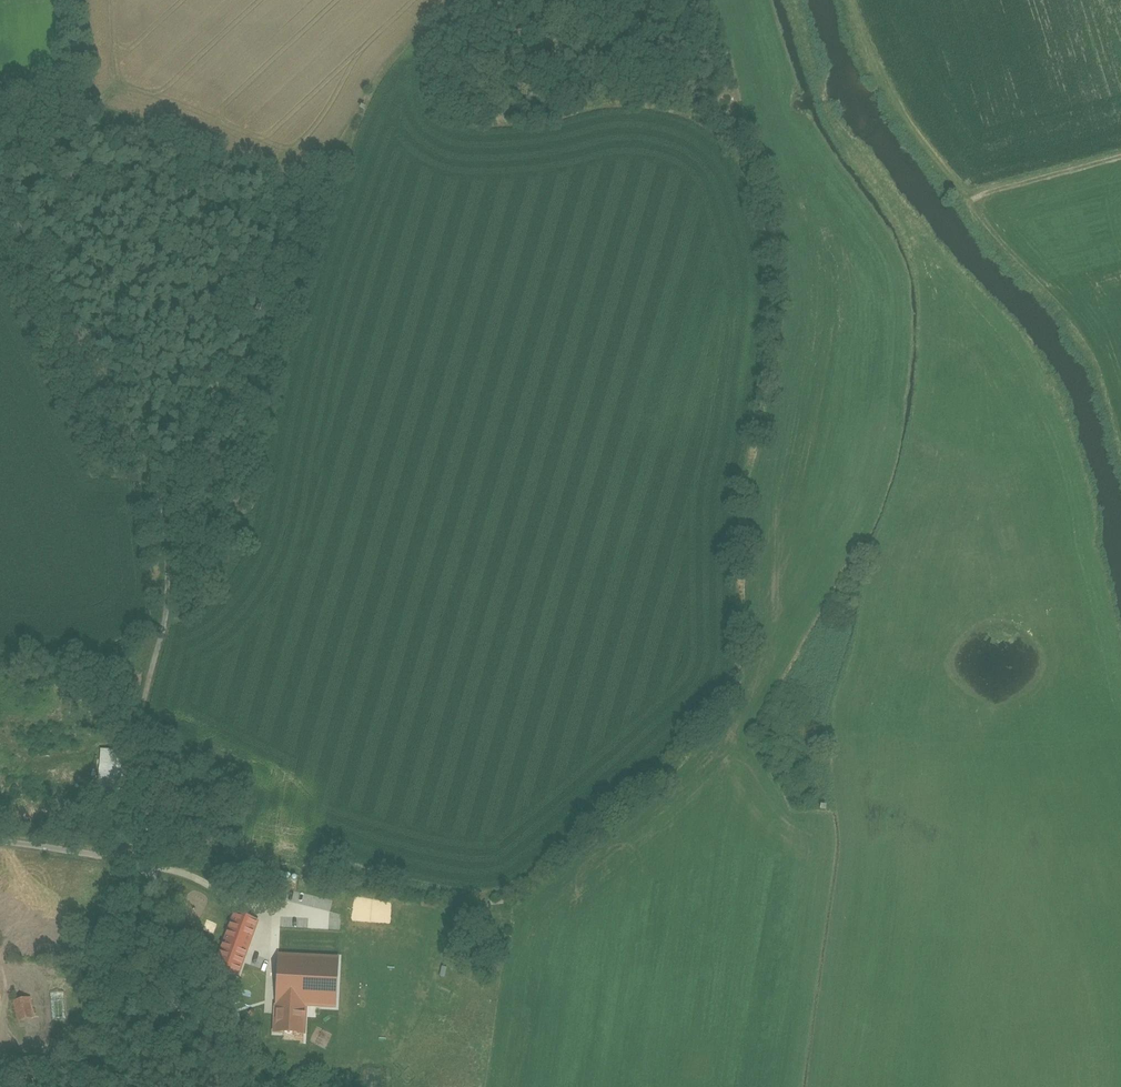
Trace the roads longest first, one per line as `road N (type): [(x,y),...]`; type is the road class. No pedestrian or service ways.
road 1 (track): [(1120,158),(971,199)]
road 2 (unclassified): [(0,832),(121,850)]

